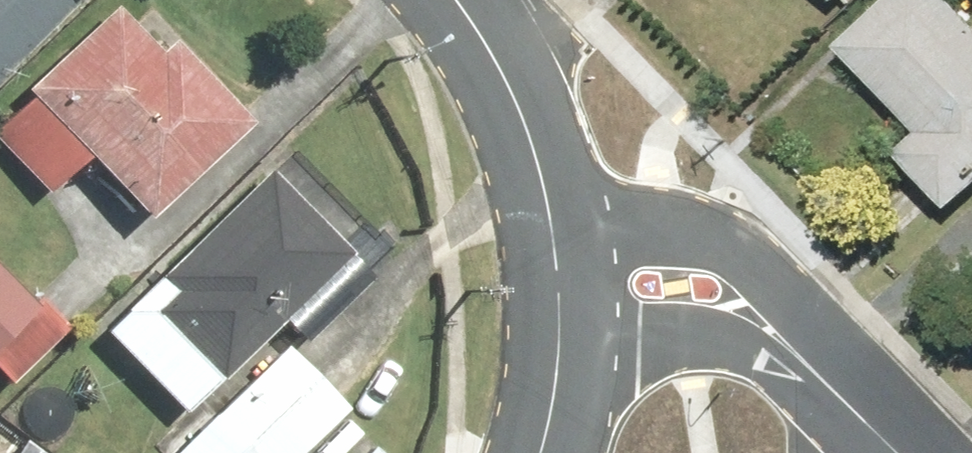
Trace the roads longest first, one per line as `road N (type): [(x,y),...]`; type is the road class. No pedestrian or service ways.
road 1 (residential): [(909,452),(746,305),(670,281),(560,280)]
road 2 (residential): [(560,280),(546,182),(502,67),(452,0)]
road 3 (residential): [(560,280),(555,389),(538,452)]

